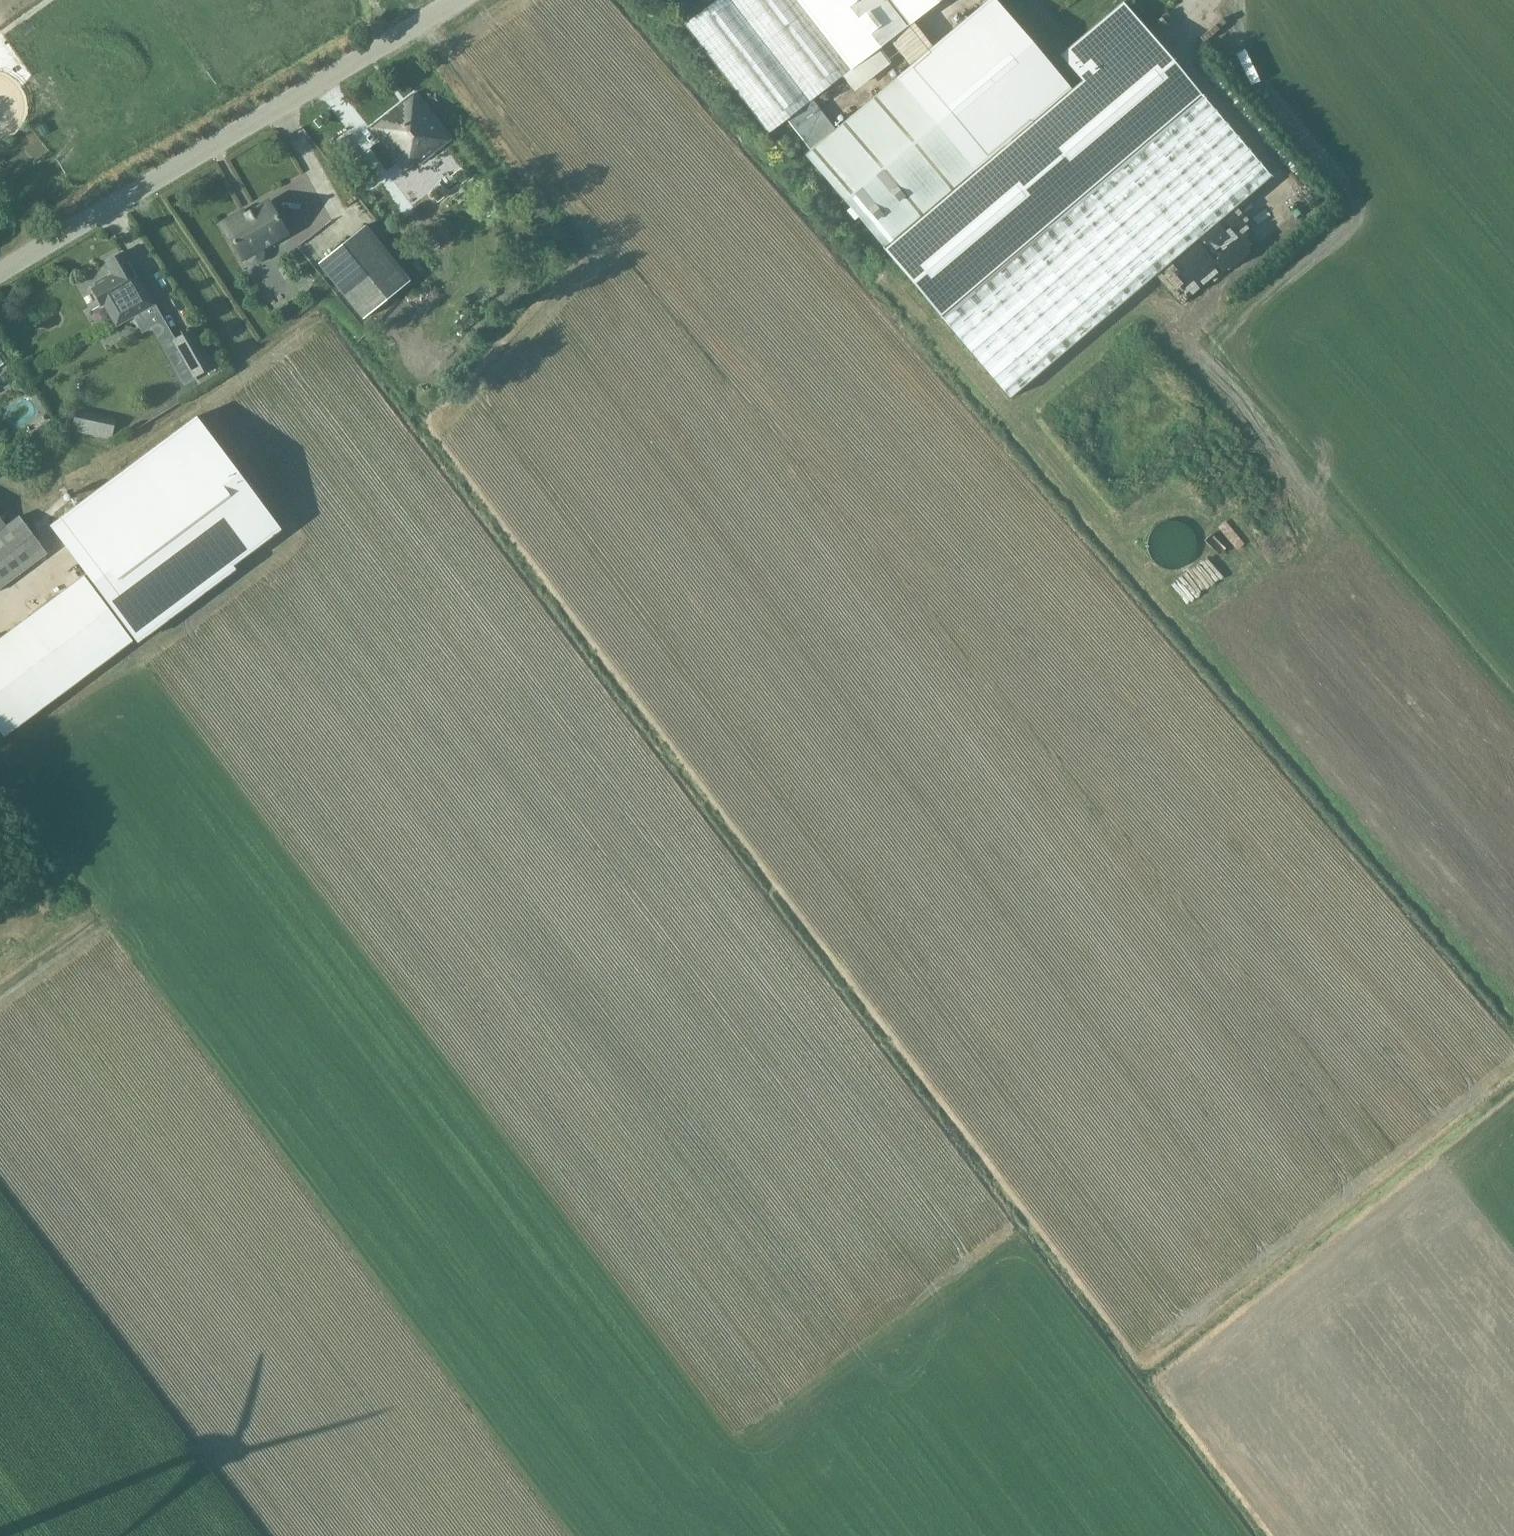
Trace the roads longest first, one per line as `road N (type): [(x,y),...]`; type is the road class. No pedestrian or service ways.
road 1 (tertiary): [(0,271),(450,0)]

